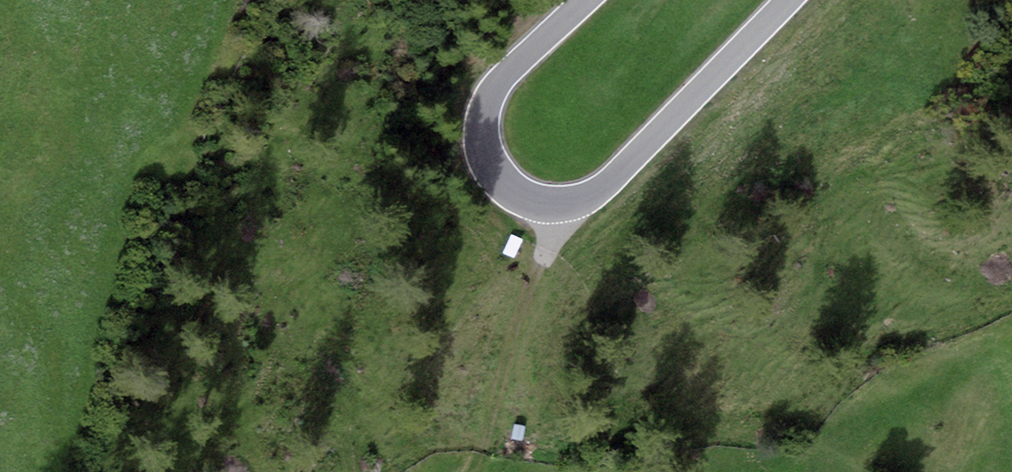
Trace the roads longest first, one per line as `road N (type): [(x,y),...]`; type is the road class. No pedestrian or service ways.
road 1 (unclassified): [(787,0),(607,183),(564,204),(539,202),(493,170),(483,118),(516,63),(581,0)]
road 2 (track): [(472,471),(515,310),(564,204)]

